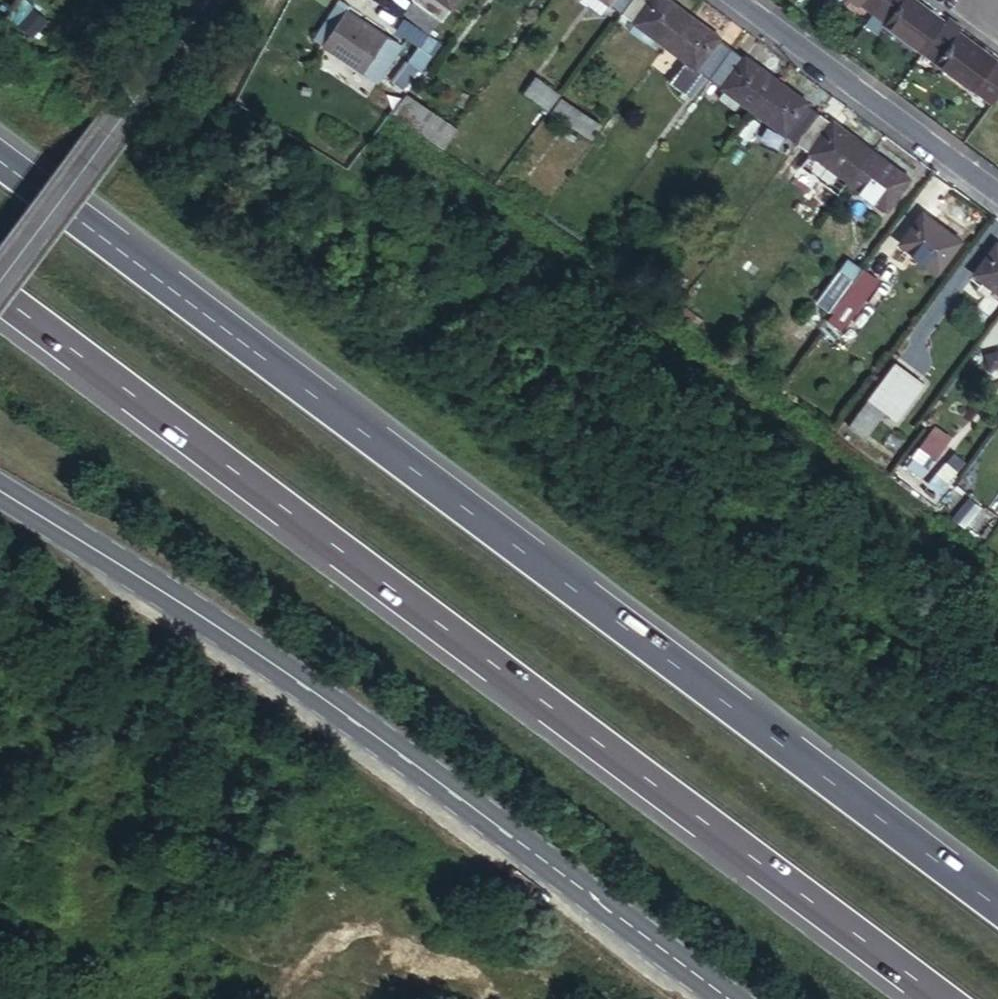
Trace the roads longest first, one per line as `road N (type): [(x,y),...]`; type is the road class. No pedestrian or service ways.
road 1 (motorway): [(997,906),(0,157)]
road 2 (motorway): [(0,295),(942,998)]
road 3 (secondary): [(0,493),(357,722),(728,998)]
road 4 (unclassified): [(0,278),(207,0)]
road 5 (residential): [(997,196),(736,0)]

